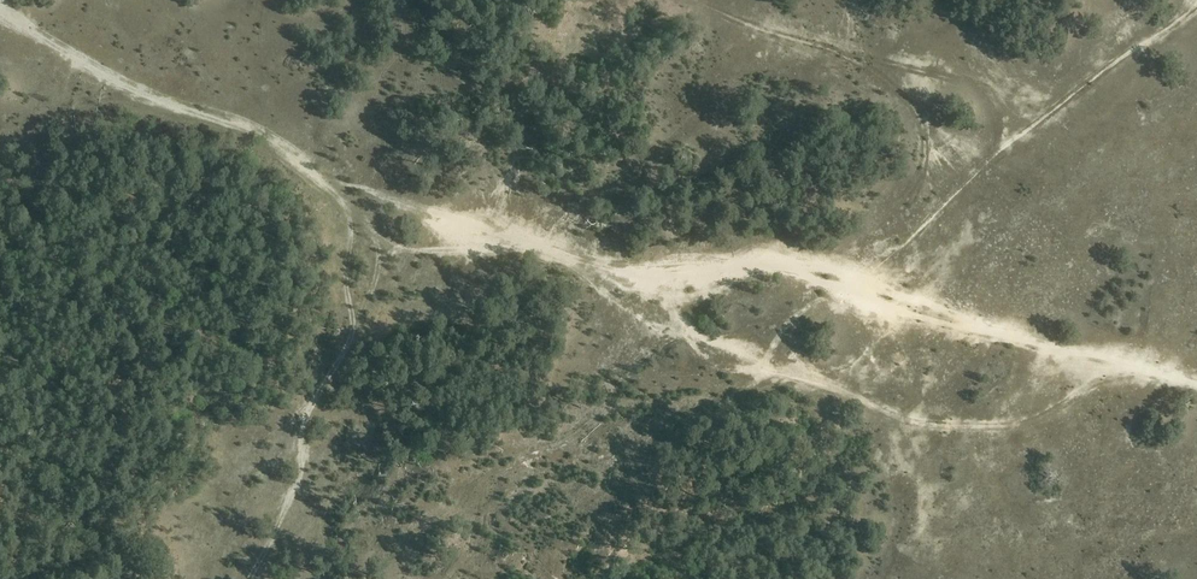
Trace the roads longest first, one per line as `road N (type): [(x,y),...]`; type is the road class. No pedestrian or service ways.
road 1 (track): [(1196,384),(951,319),(778,262),(645,268),(590,266),(540,251),(408,249),(281,152),(157,104),(0,9)]
road 2 (track): [(590,266),(667,304),(696,333),(904,418),(1008,422),(1116,372),(1150,371)]
road 3 (track): [(251,578),(298,478),(311,410),(371,292),(374,229)]

